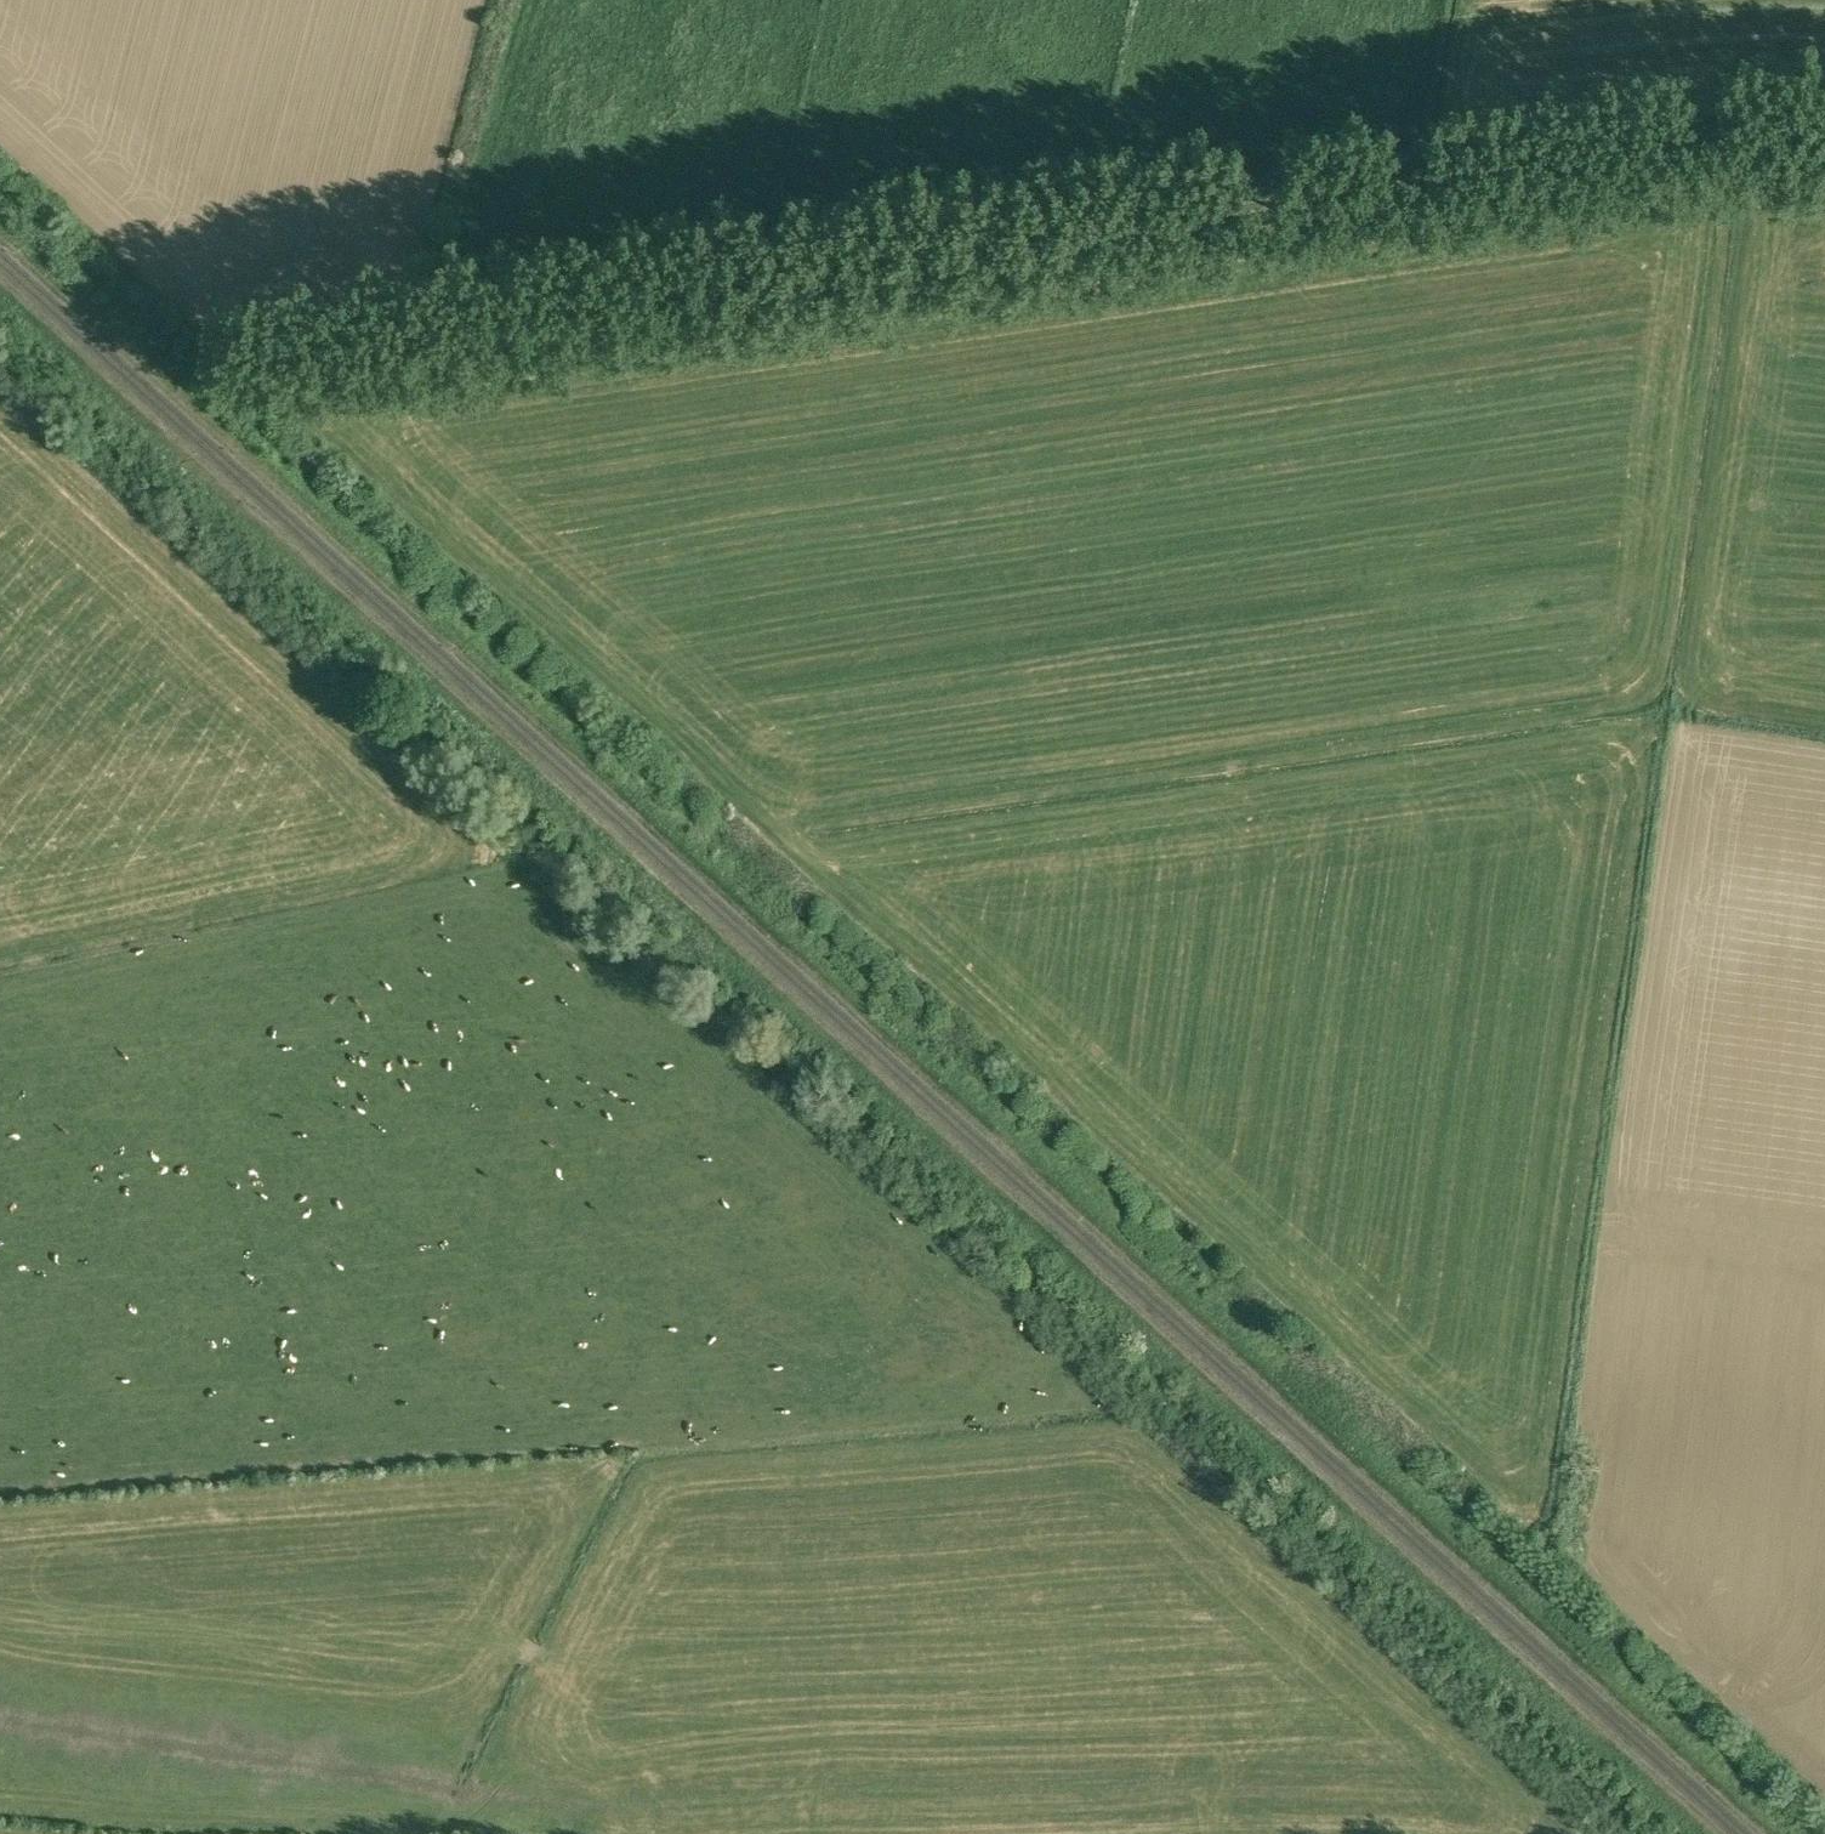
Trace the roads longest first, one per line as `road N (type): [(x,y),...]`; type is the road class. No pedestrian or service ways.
road 1 (track): [(250,357),(1418,181),(1760,138),(1824,142)]

